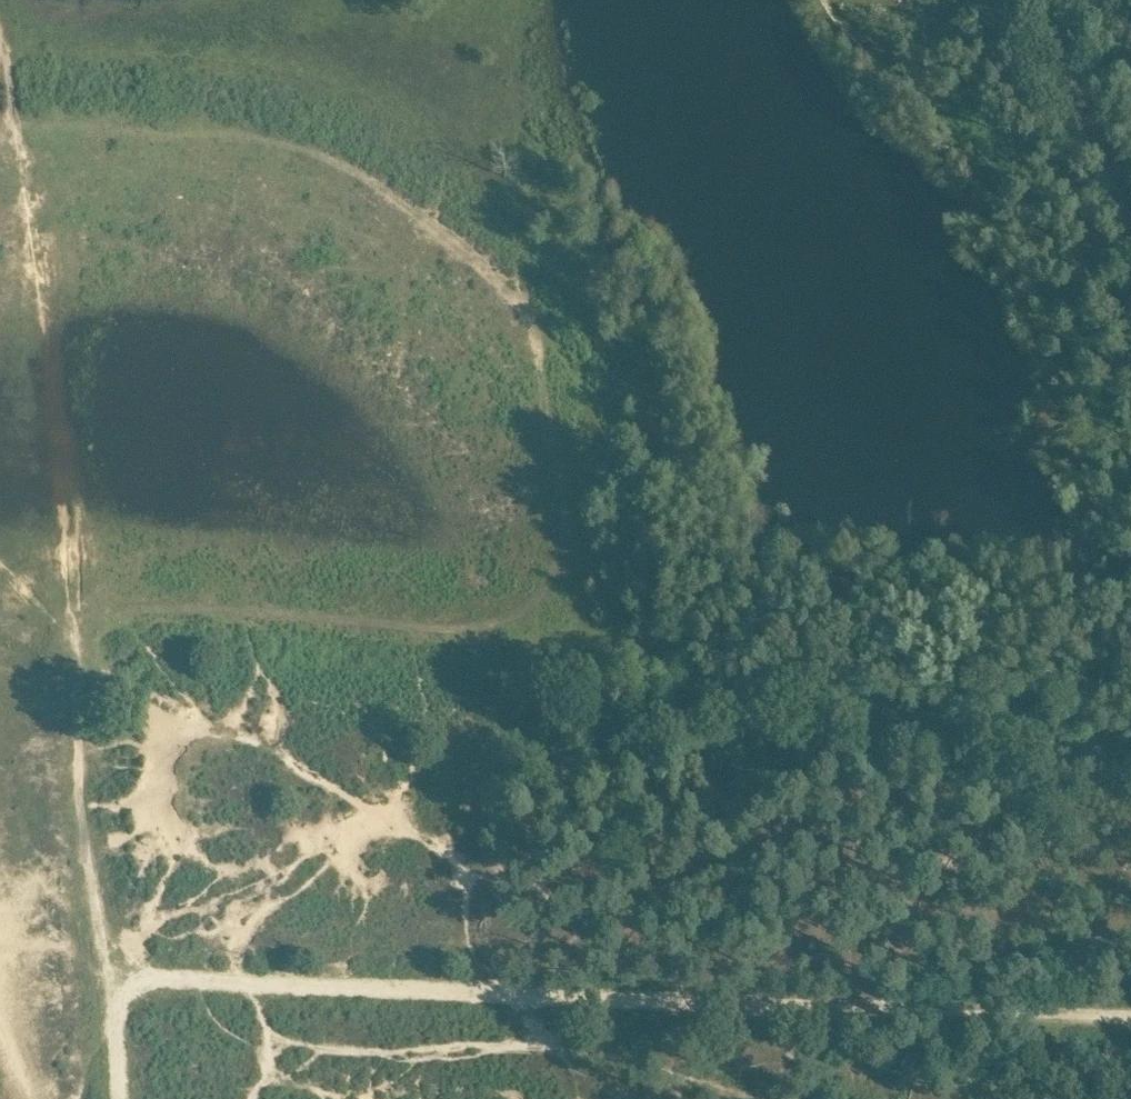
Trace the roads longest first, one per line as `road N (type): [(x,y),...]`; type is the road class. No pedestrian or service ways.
road 1 (track): [(1130,1021),(154,980),(131,989),(118,1012),(120,1098)]
road 2 (track): [(1130,237),(1037,0)]

